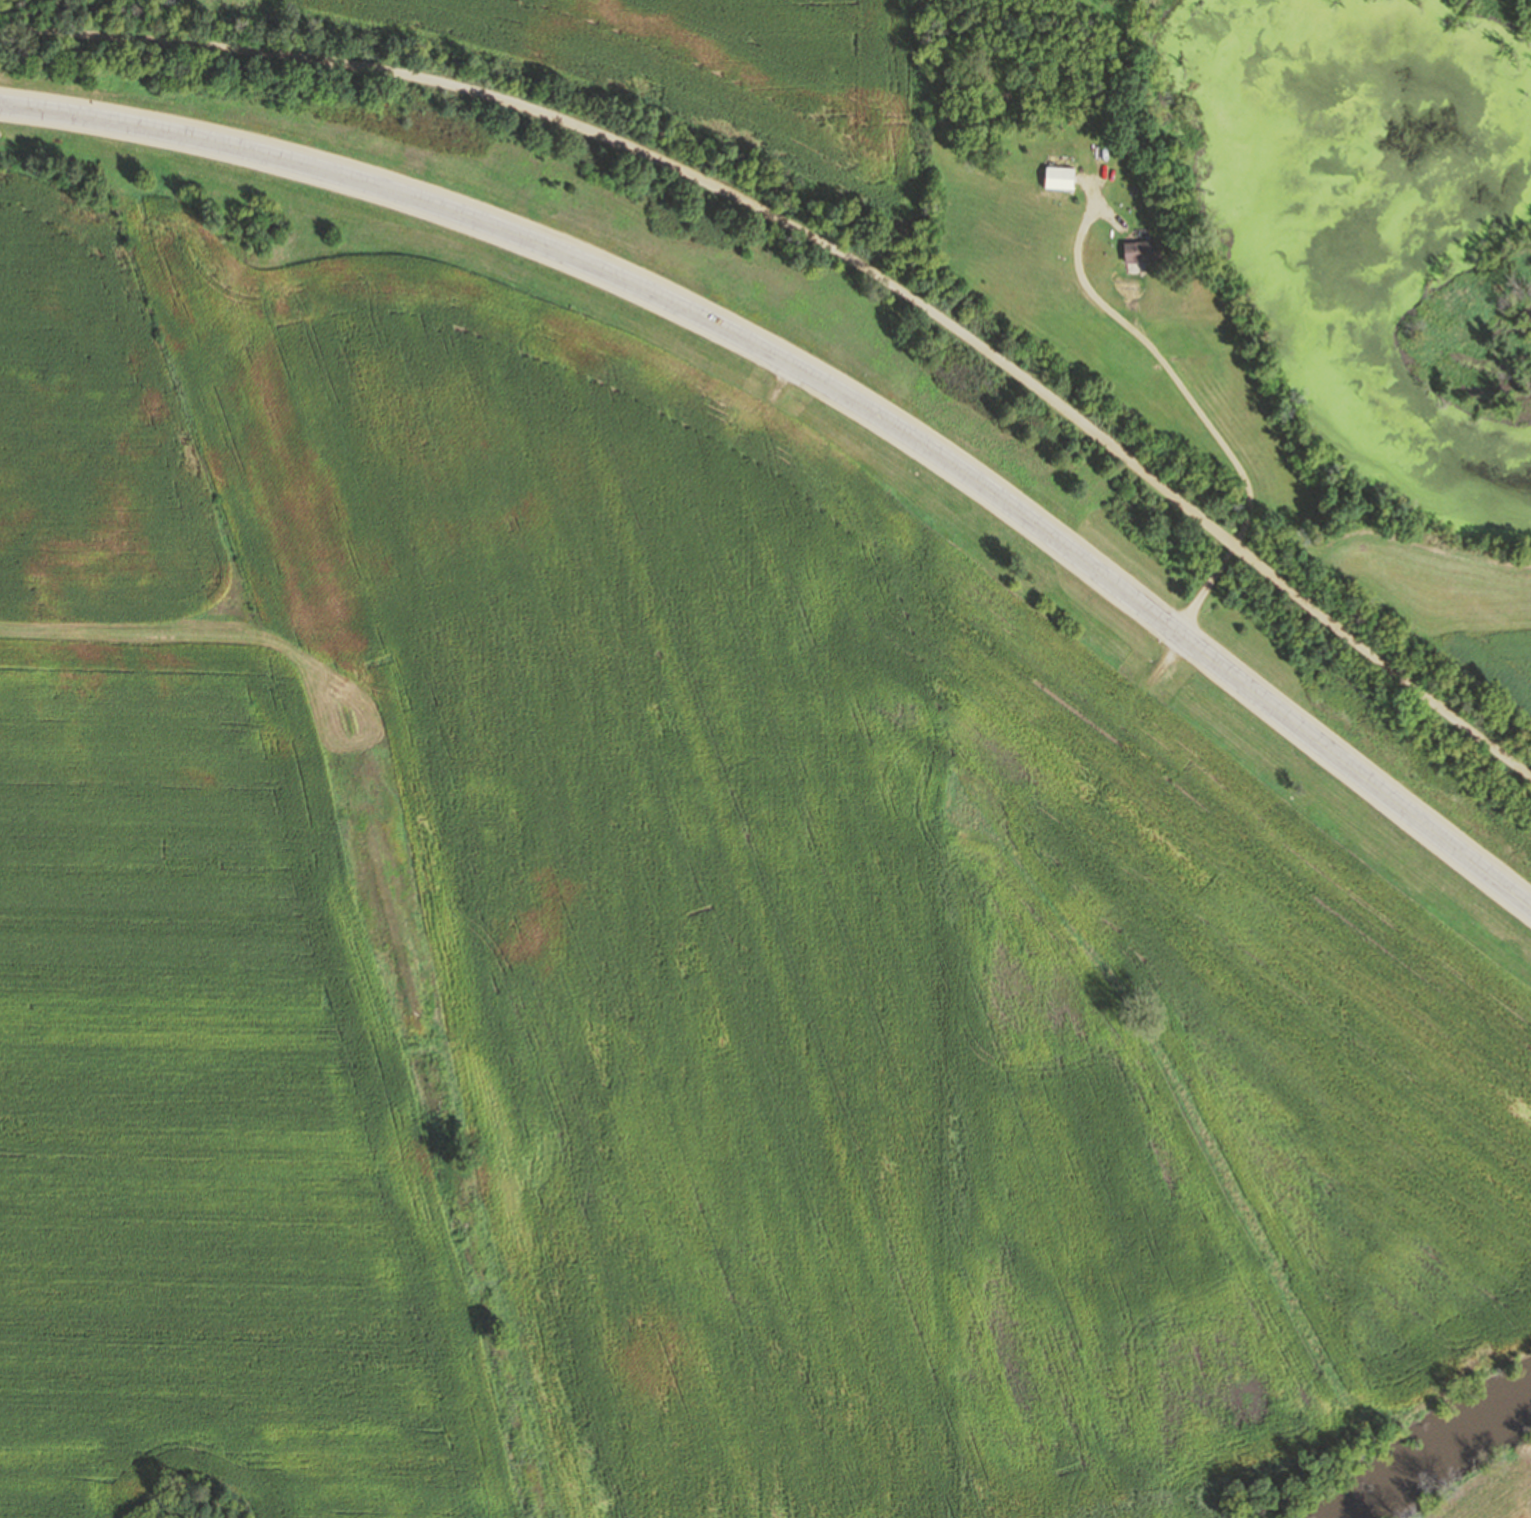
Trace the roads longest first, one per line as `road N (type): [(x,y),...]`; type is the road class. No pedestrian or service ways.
road 1 (primary): [(1530,905),(942,458),(779,354),(495,218),(137,124),(0,110)]

